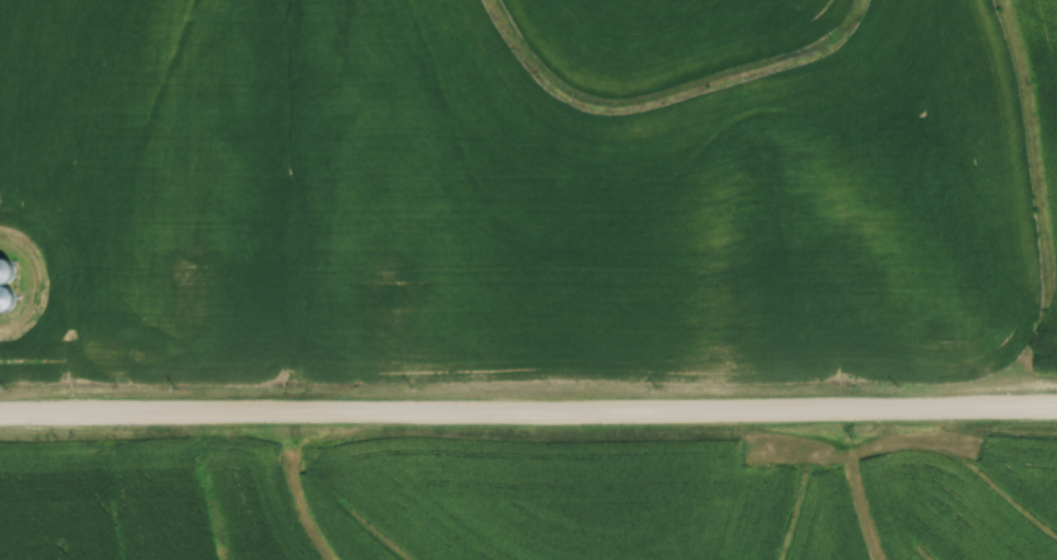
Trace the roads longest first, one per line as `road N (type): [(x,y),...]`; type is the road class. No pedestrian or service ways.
road 1 (tertiary): [(1056,409),(0,419)]

